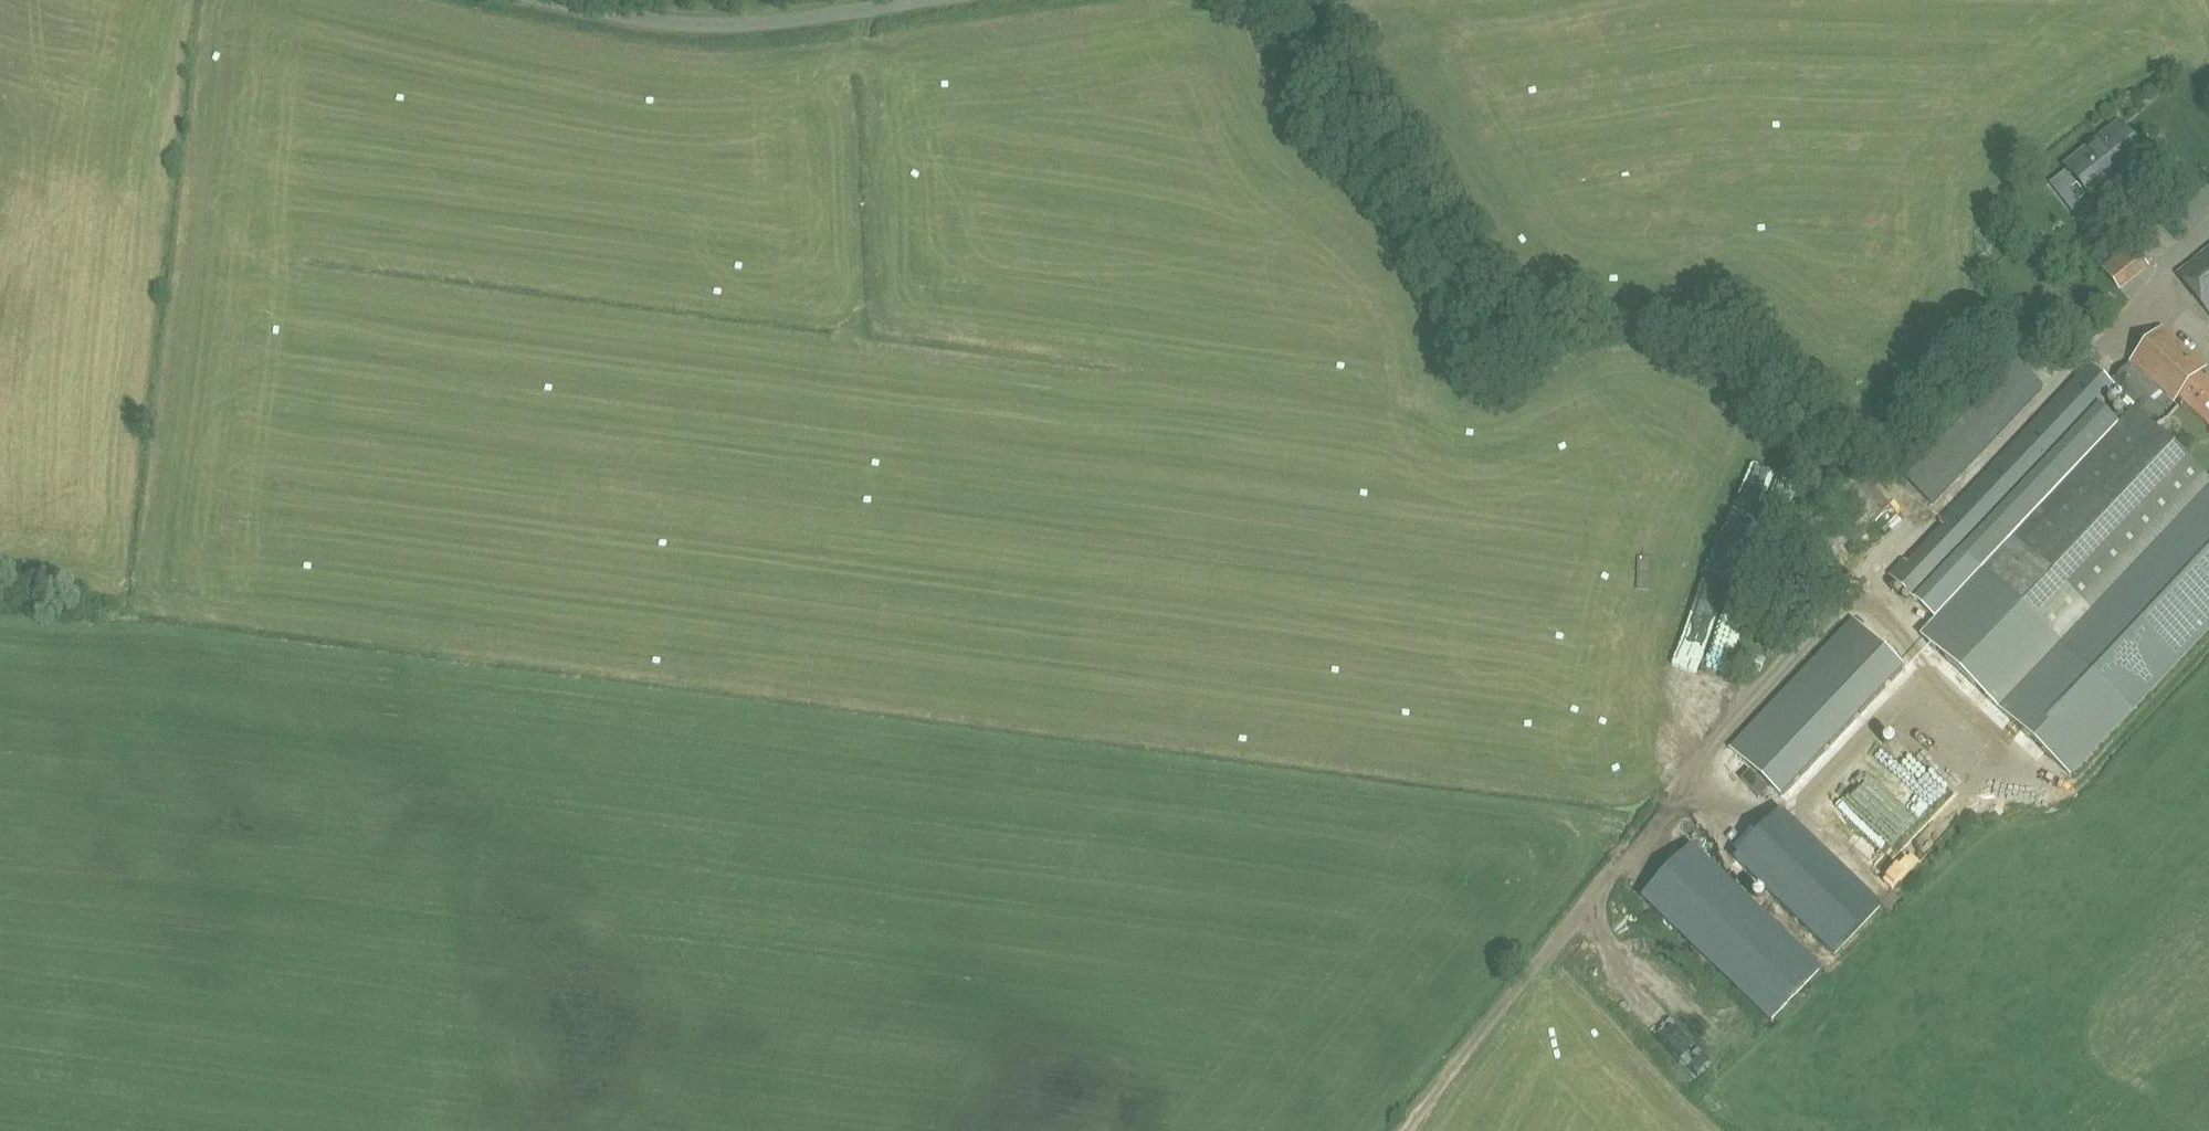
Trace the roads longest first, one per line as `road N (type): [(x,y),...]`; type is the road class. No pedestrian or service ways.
road 1 (track): [(1395,1130),(1695,760),(1864,575)]
road 2 (unclassified): [(936,0),(725,26),(545,0)]

